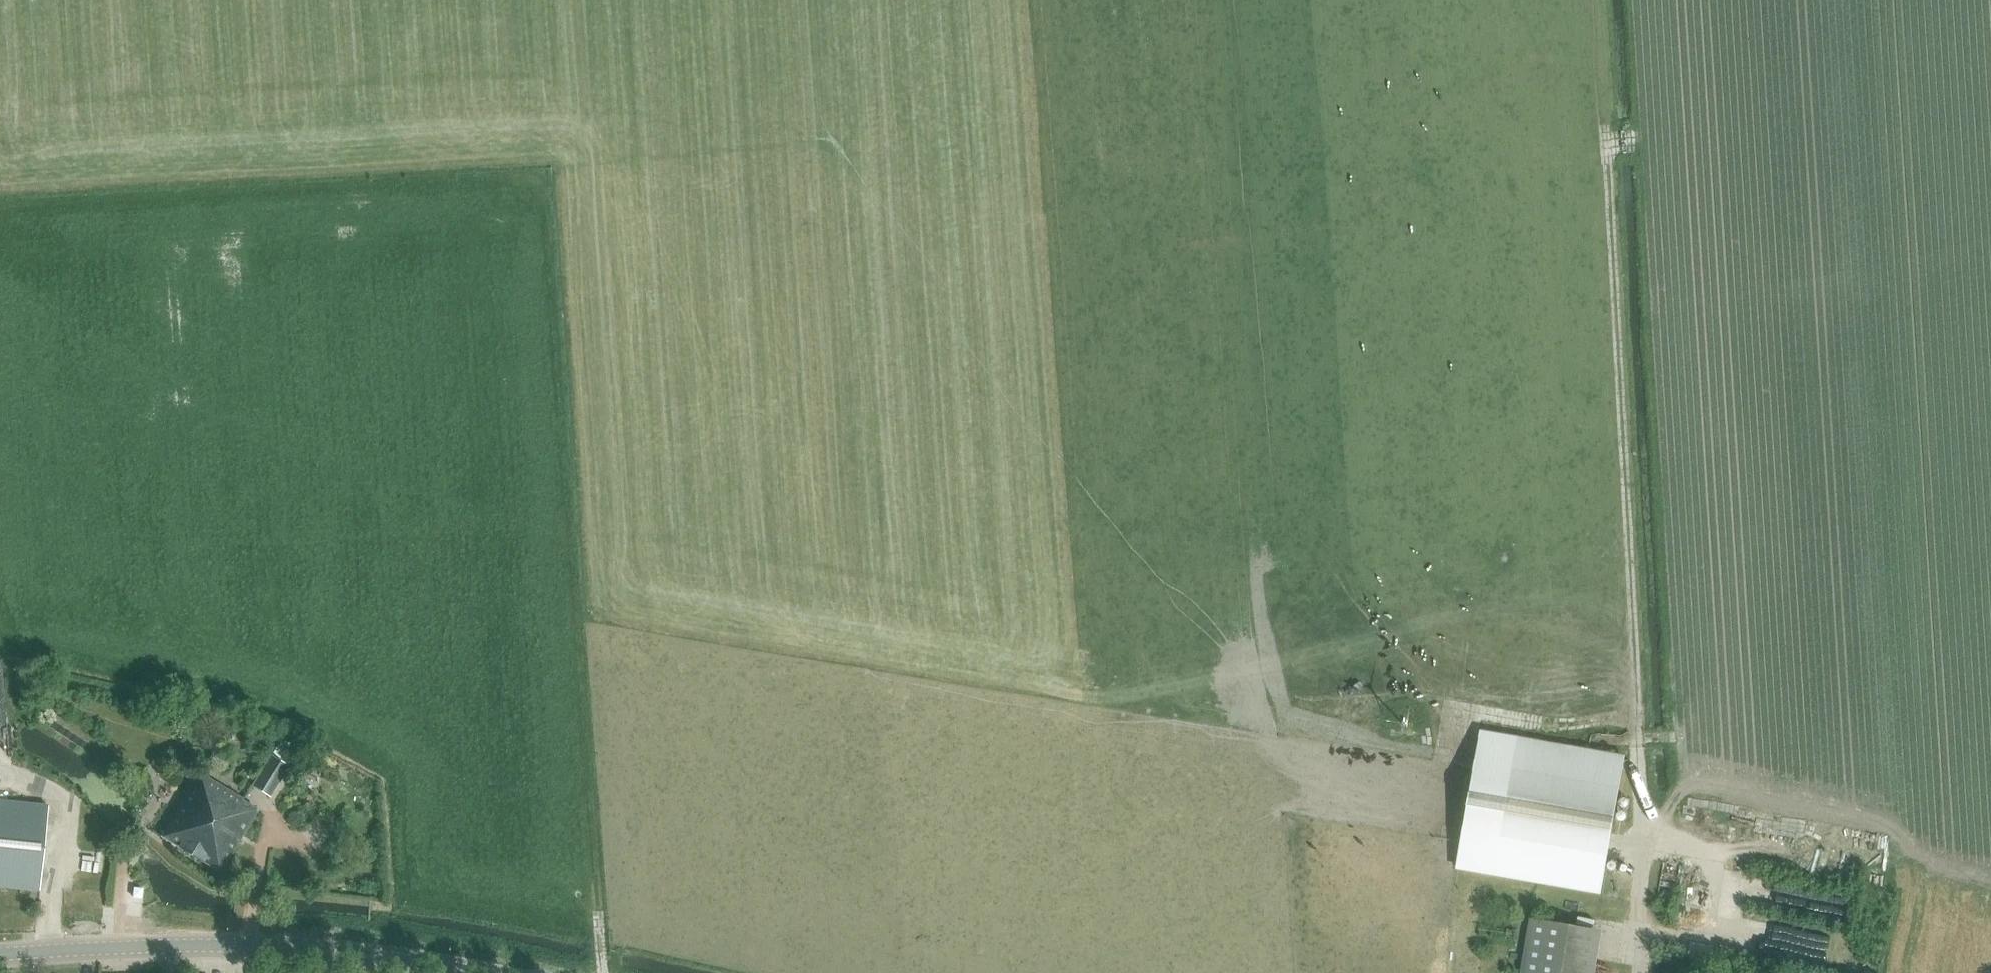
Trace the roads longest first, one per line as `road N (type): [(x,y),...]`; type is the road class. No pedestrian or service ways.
road 1 (track): [(1600,0),(1642,800),(1637,972)]
road 2 (unclassified): [(451,972),(290,947),(0,955)]
road 3 (track): [(0,768),(69,800),(46,954)]

